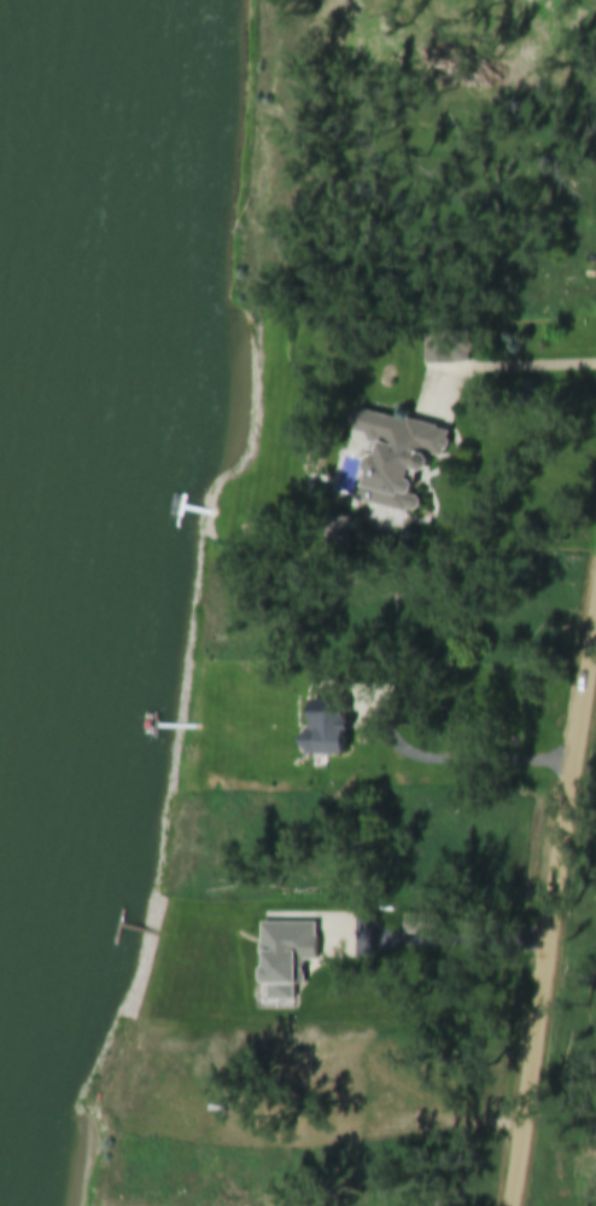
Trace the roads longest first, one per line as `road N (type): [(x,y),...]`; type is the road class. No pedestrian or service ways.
road 1 (residential): [(511,1205),(595,599)]

